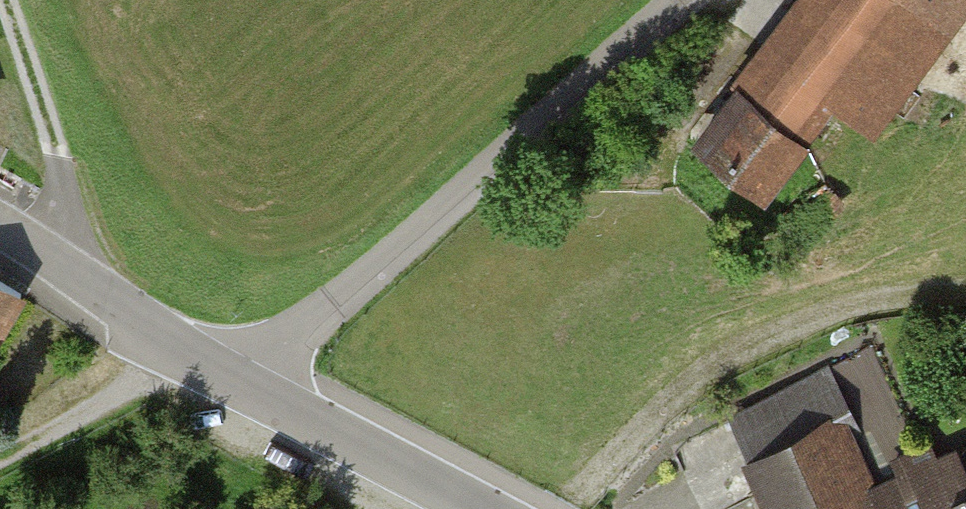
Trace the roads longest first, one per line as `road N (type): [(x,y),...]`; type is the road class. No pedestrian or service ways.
road 1 (track): [(207,367),(265,354),(383,267),(693,0)]
road 2 (residential): [(481,508),(207,367),(0,227)]
road 3 (track): [(570,508),(699,381),(766,341),(902,297),(965,288)]
road 4 (track): [(48,254),(72,214),(5,0)]
road 5 (track): [(207,367),(155,377),(0,458)]

